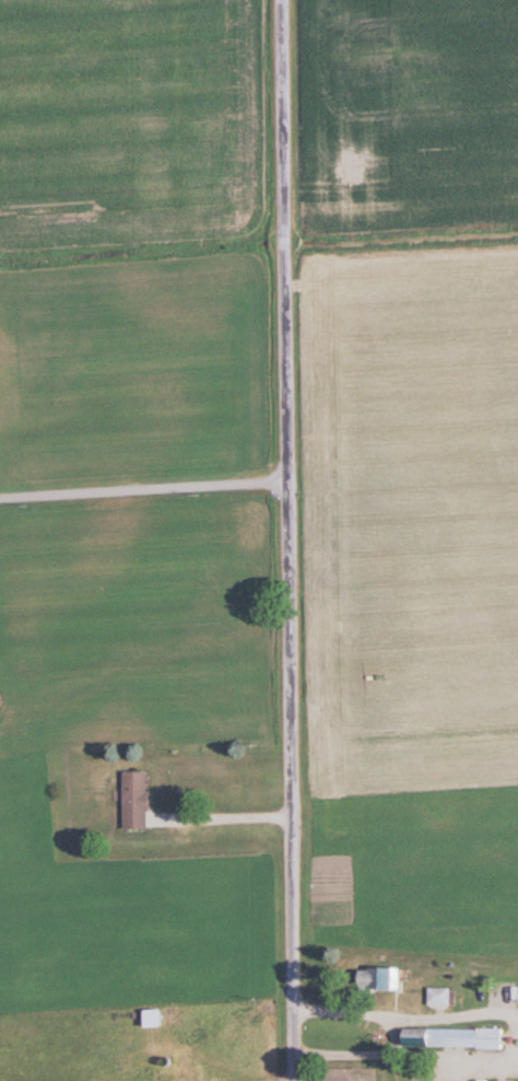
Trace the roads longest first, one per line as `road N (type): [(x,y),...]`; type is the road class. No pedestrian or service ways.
road 1 (residential): [(294,1080),(283,0)]
road 2 (residential): [(287,478),(0,498)]

